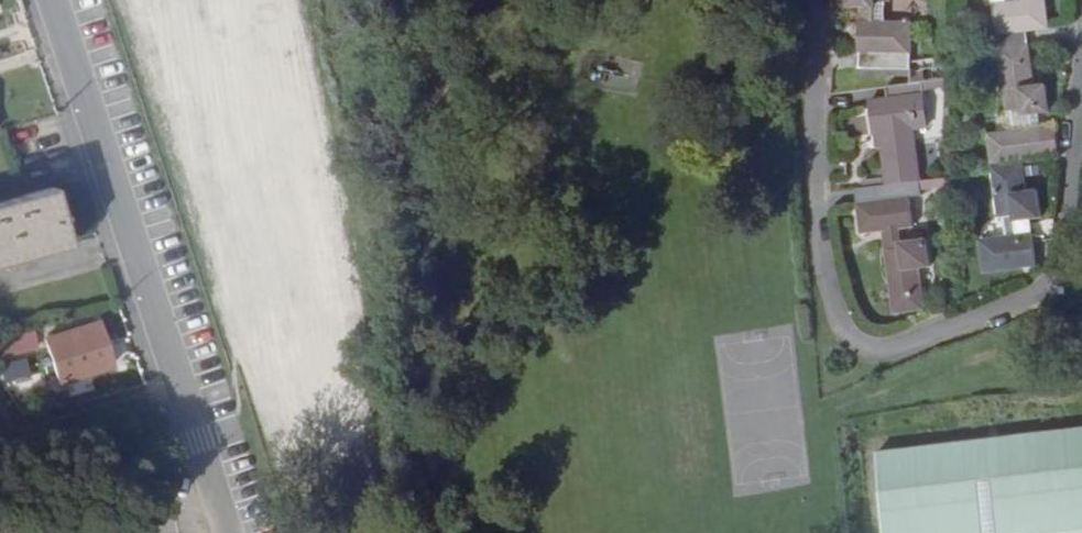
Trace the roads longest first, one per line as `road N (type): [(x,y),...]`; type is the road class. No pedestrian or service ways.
road 1 (residential): [(217,532),(44,0)]
road 2 (residential): [(813,0),(821,232),(848,328),(879,354),(1050,294)]
road 3 (residential): [(1081,161),(1078,227),(1050,294)]

